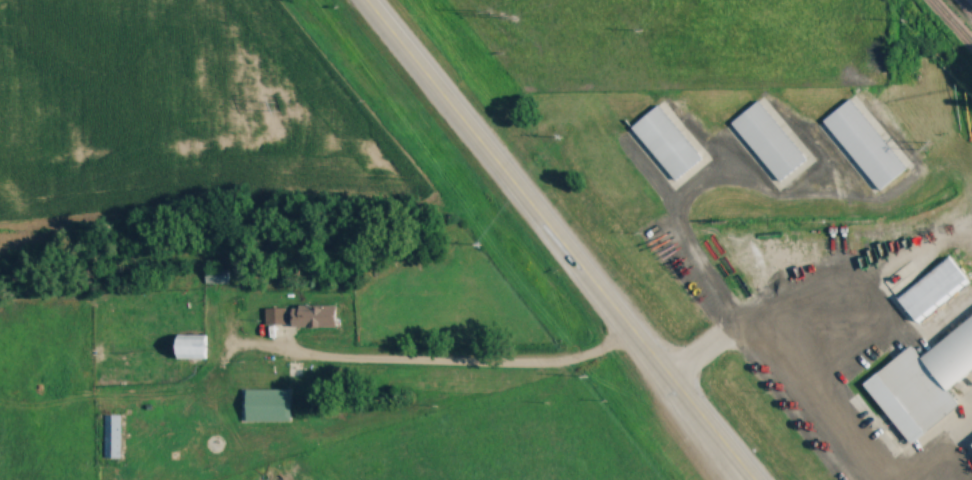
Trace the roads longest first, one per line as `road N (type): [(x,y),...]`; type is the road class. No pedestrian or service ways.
road 1 (secondary): [(726,466),(361,0)]

